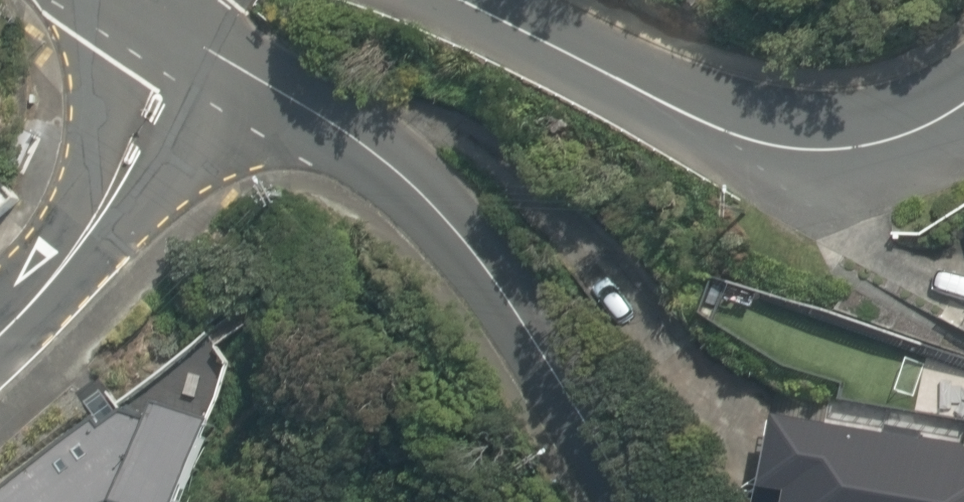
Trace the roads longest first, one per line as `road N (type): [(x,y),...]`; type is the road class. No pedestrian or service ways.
road 1 (residential): [(198,63),(369,152),(446,224),(531,345),(625,501)]
road 2 (residential): [(457,0),(737,136),(788,149),(839,149),(906,135),(963,105)]
road 3 (residential): [(198,63),(53,276),(0,324)]

